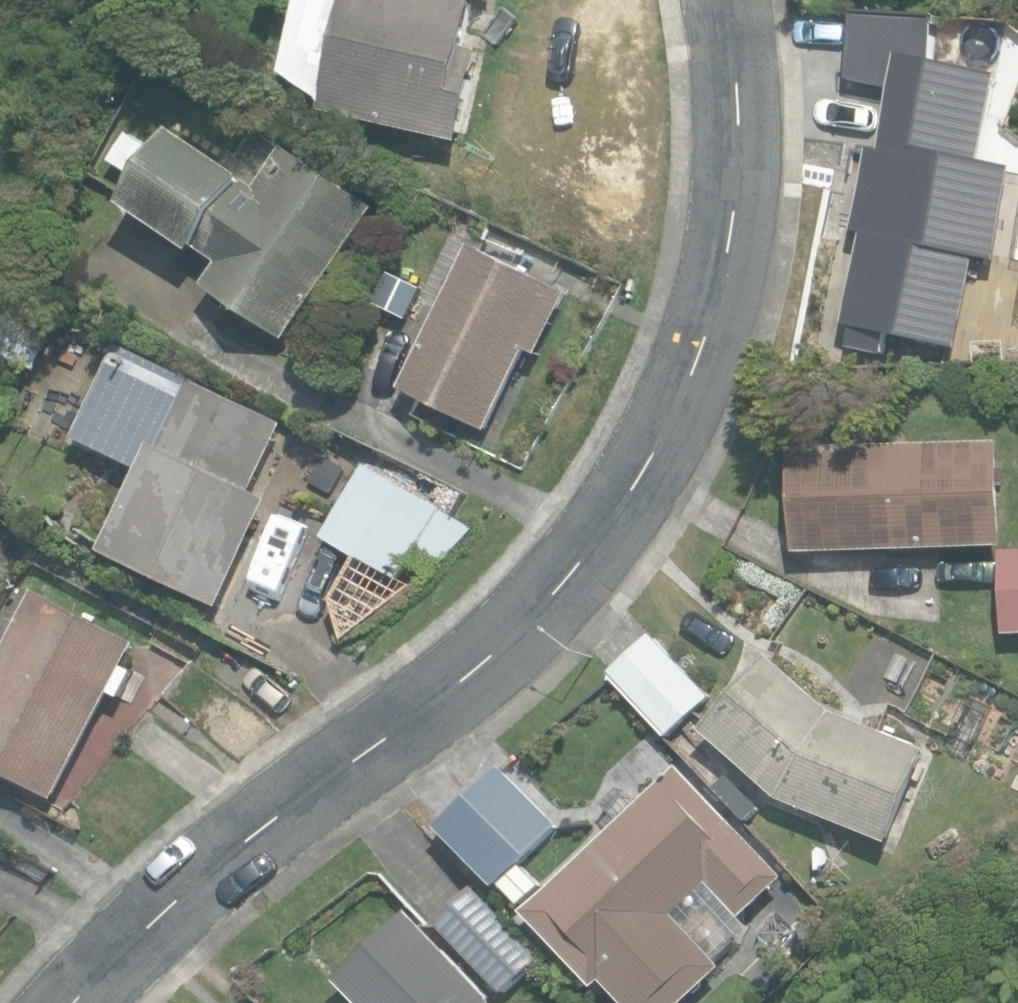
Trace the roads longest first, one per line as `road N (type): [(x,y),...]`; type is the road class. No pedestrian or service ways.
road 1 (residential): [(77,1002),(168,903),(436,700),(597,543),(668,425),(727,292),(748,140),(729,0)]

